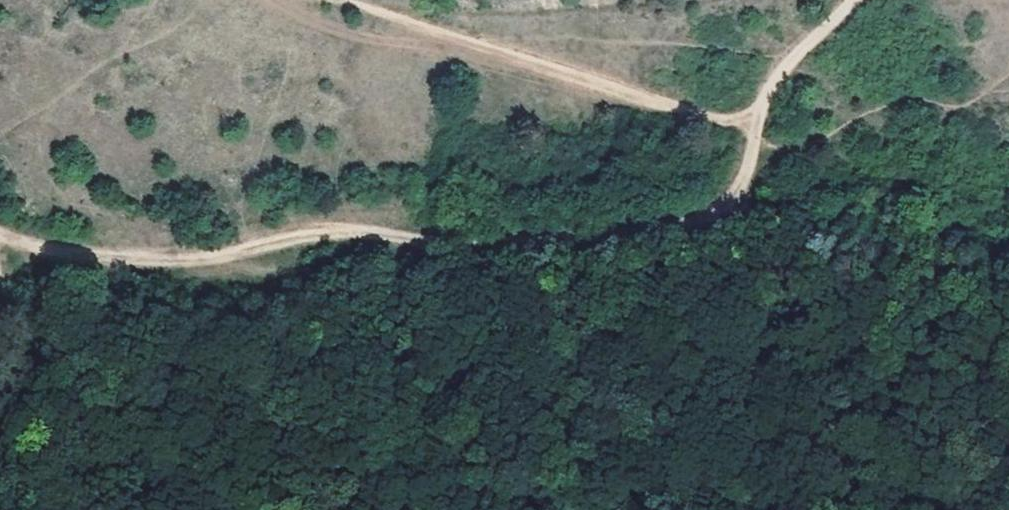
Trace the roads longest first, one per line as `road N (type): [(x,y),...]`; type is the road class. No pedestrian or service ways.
road 1 (track): [(0,232),(90,251),(169,254),(335,226),(463,241),(657,231),(710,211),(739,168),(770,83),(854,0)]
road 2 (track): [(339,0),(704,116),(756,124)]

